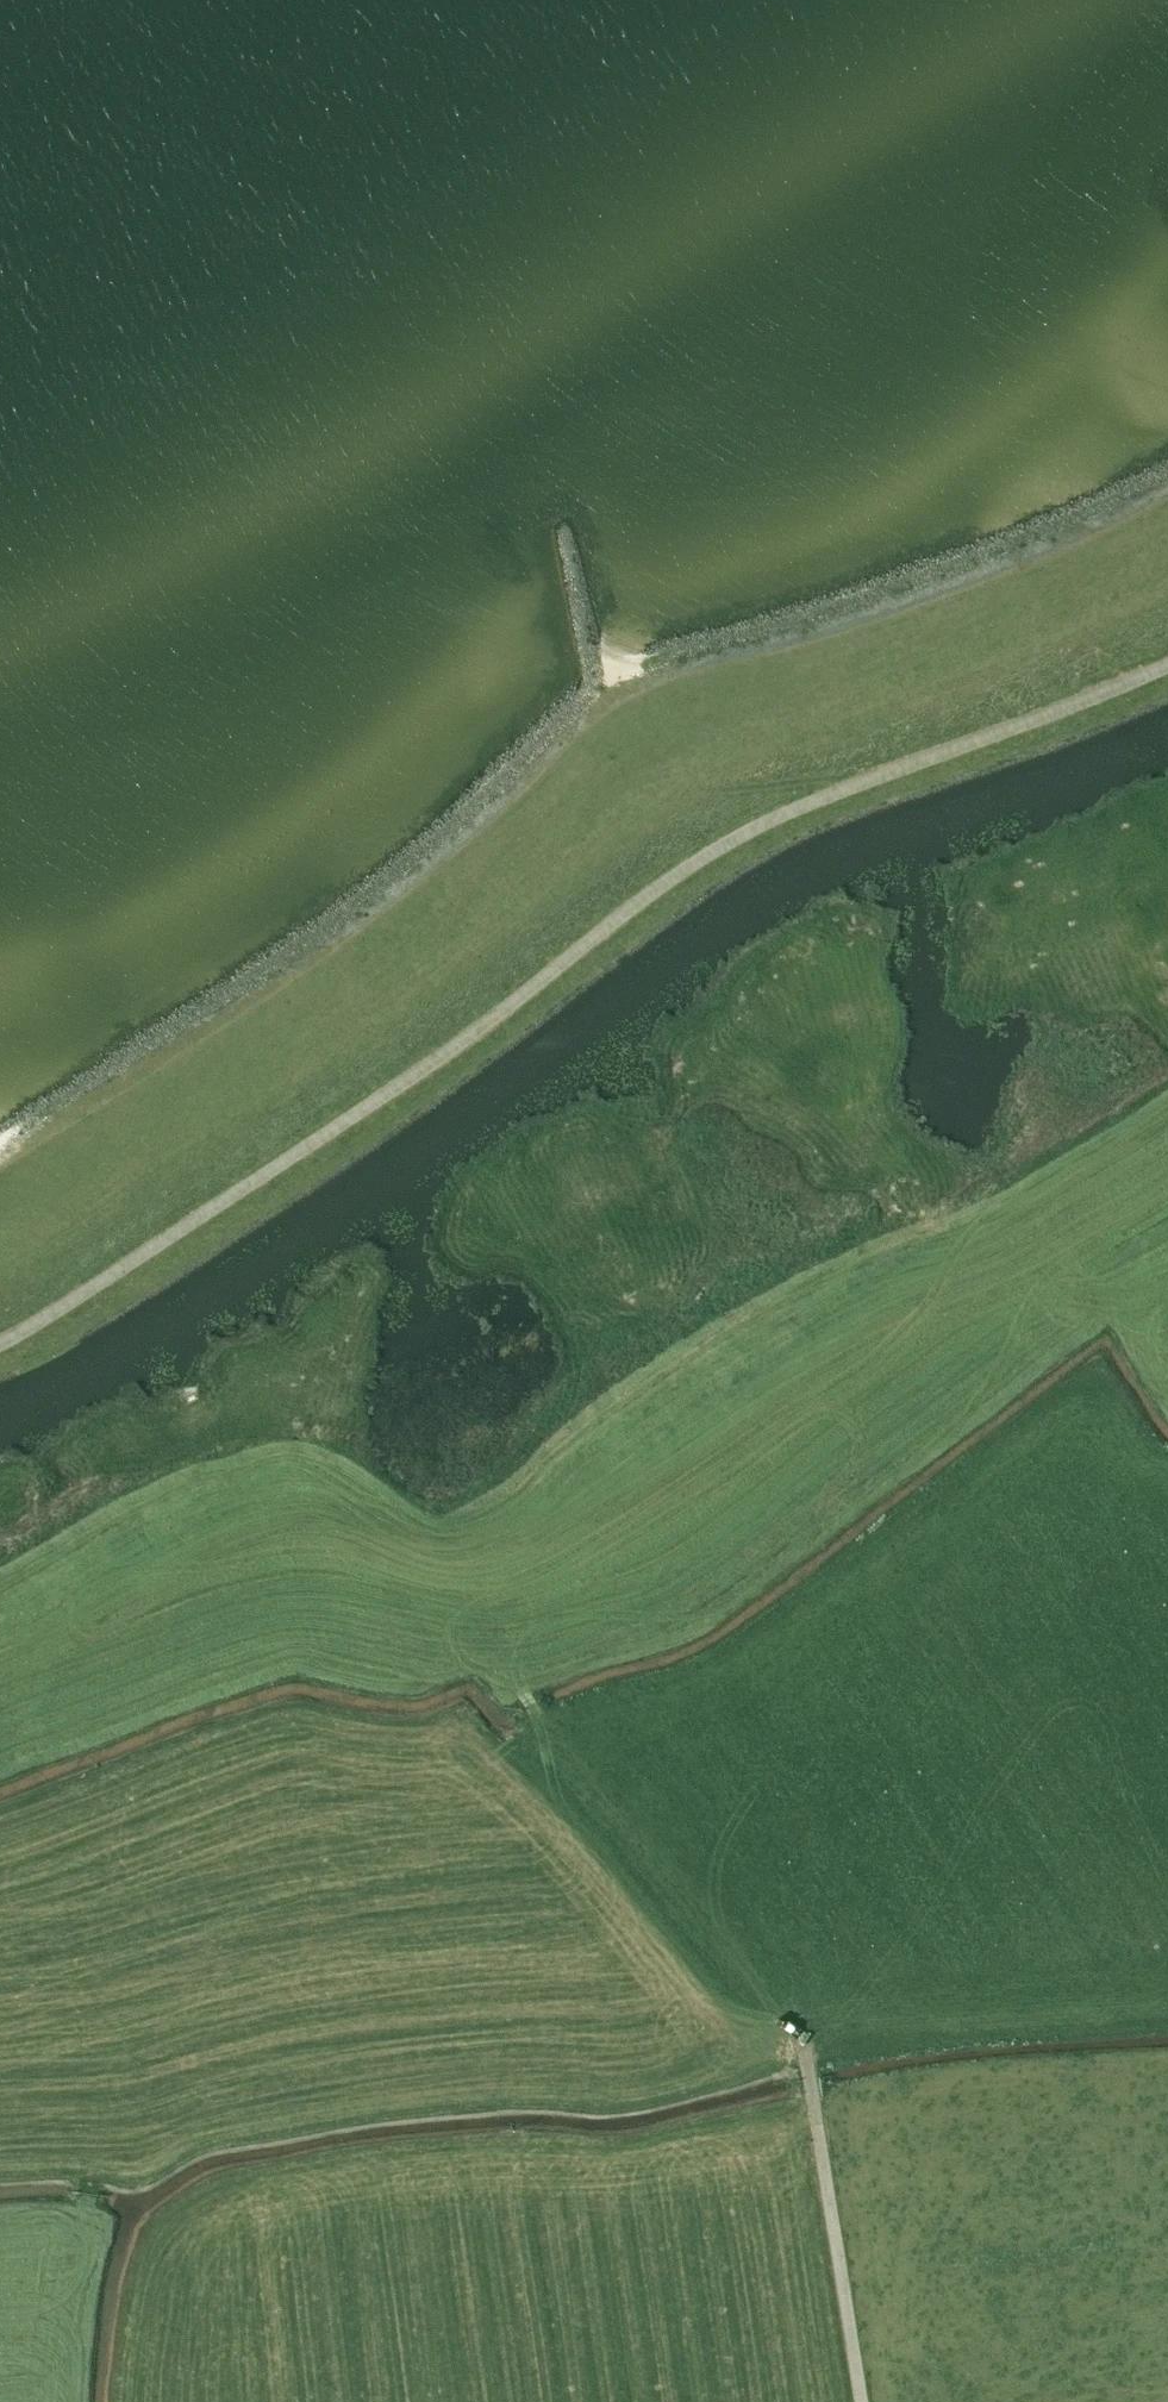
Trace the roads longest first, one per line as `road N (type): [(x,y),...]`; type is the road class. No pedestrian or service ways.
road 1 (track): [(857,2401),(800,2047)]
road 2 (track): [(882,775),(676,794)]

